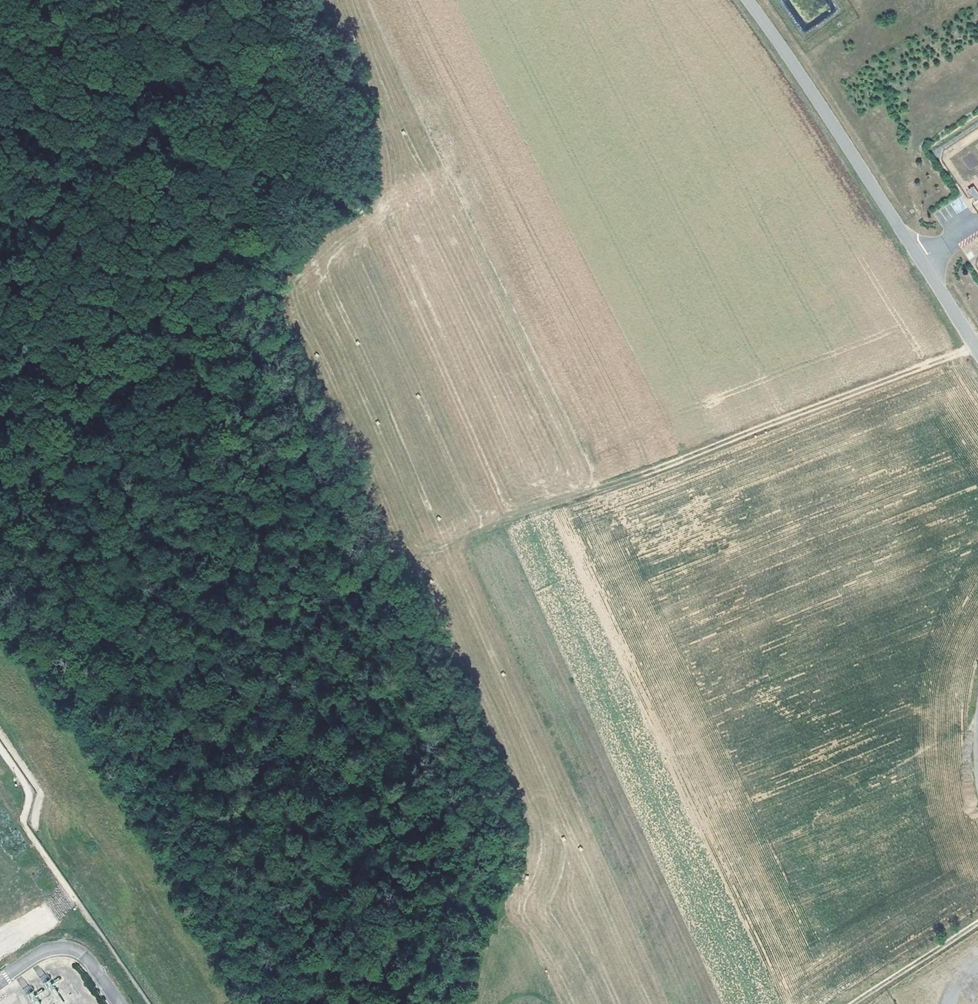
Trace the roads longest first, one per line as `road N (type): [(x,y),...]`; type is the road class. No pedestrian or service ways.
road 1 (unclassified): [(977,349),(746,0)]

